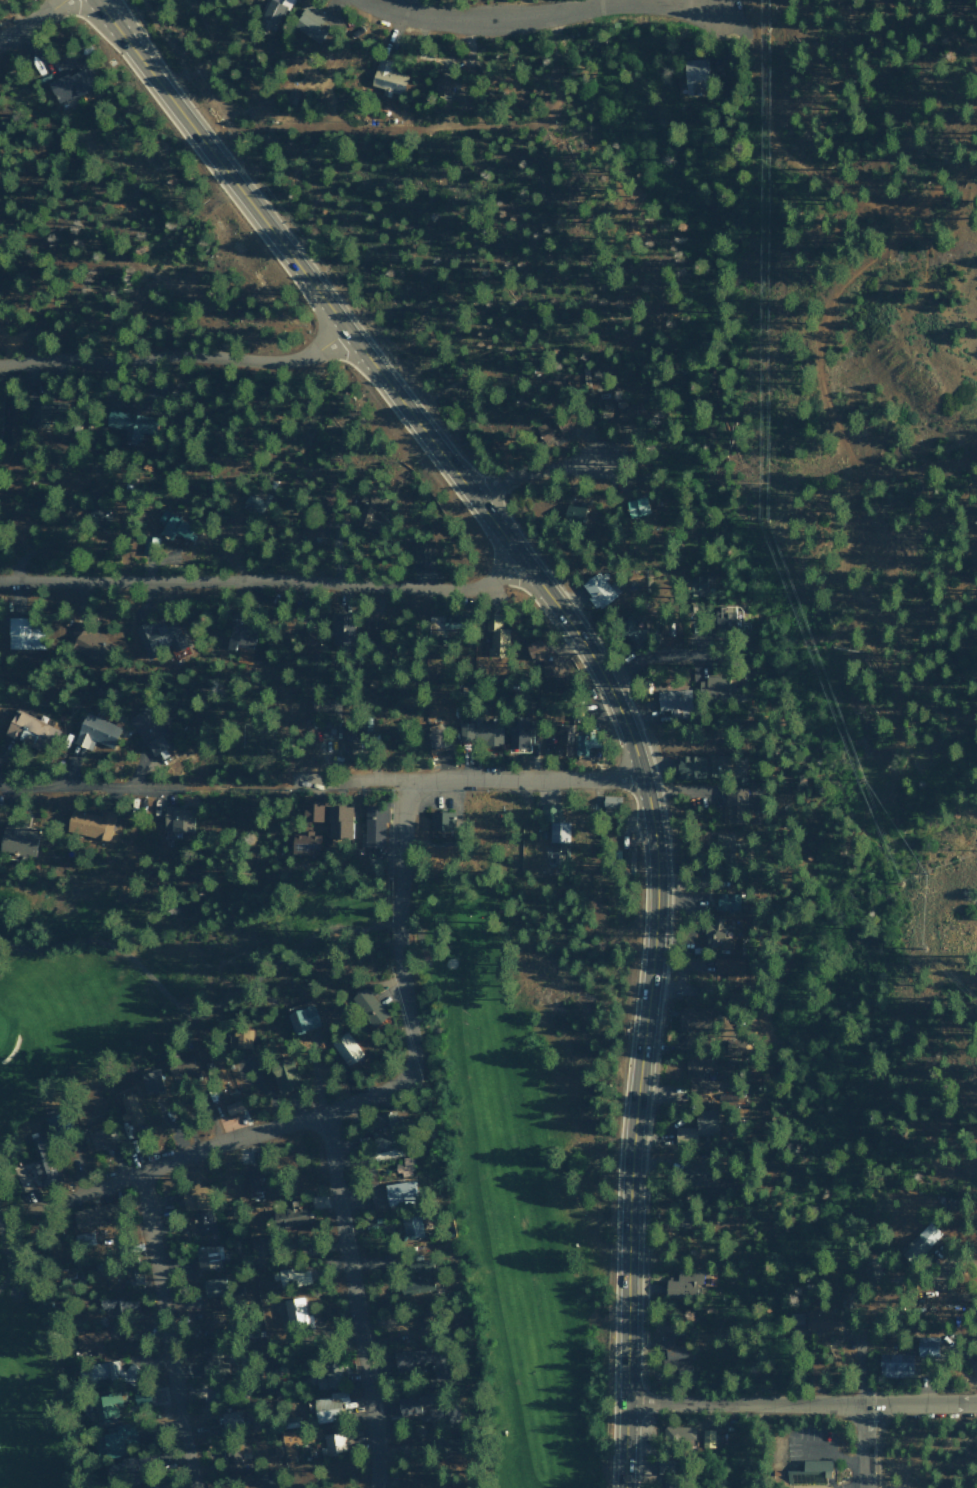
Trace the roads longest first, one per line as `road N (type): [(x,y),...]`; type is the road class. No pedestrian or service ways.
road 1 (primary): [(622,1487),(630,1172),(656,926),(655,850),(632,737),(579,636),(531,572)]
road 2 (primary): [(475,498),(94,0)]
road 3 (residential): [(0,581),(531,572)]
road 4 (residential): [(324,1115),(388,1091),(408,1074),(413,1053),(396,913),(408,780)]
road 5 (track): [(976,164),(898,210),(815,172),(788,148),(779,127),(757,24),(715,9)]
road 6 (residential): [(373,1487),(374,1416),(324,1115)]
road 7 (residential): [(0,364),(140,352),(298,358),(346,330)]
road 8 (residential): [(976,1404),(625,1403)]
road 9 (residential): [(295,780),(589,779),(642,770)]
road 10 (residential): [(715,9),(624,1),(454,20),(372,0)]
road 11 (residential): [(191,1487),(142,1171)]
road 12 (residential): [(44,1211),(206,1146),(324,1115)]
road 13 (track): [(132,784),(295,780)]
road 14 (residential): [(858,1487),(853,1330)]
road 15 (residential): [(0,784),(132,784)]
road 16 (residential): [(475,498),(509,479),(599,457)]

